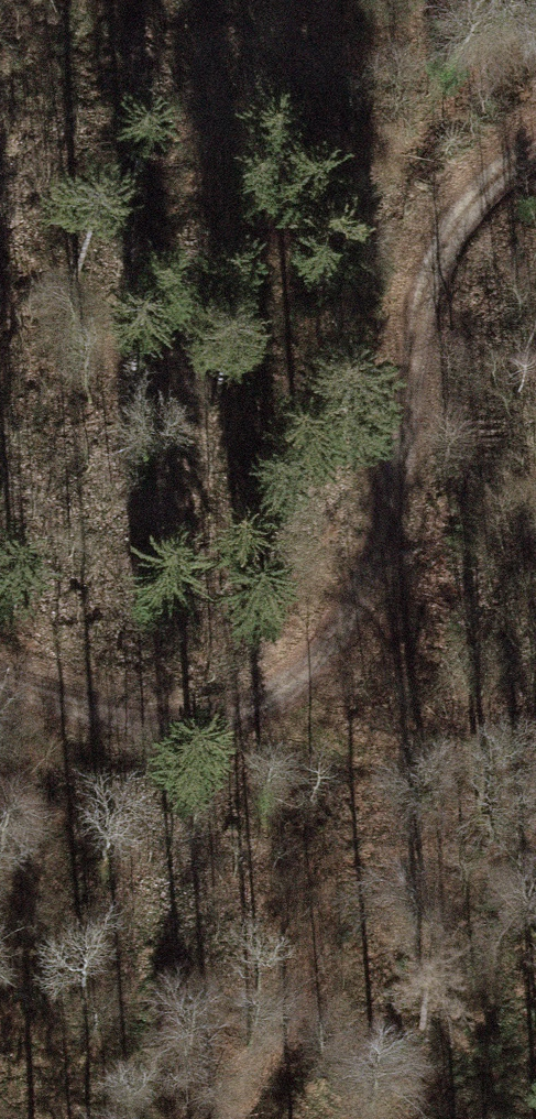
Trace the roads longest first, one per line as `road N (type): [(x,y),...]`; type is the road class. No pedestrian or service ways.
road 1 (track): [(0,686),(152,734),(252,713),(357,614),(461,226),(515,152),(535,147)]
road 2 (track): [(0,217),(74,277),(139,361),(191,485),(252,713),(535,771)]

